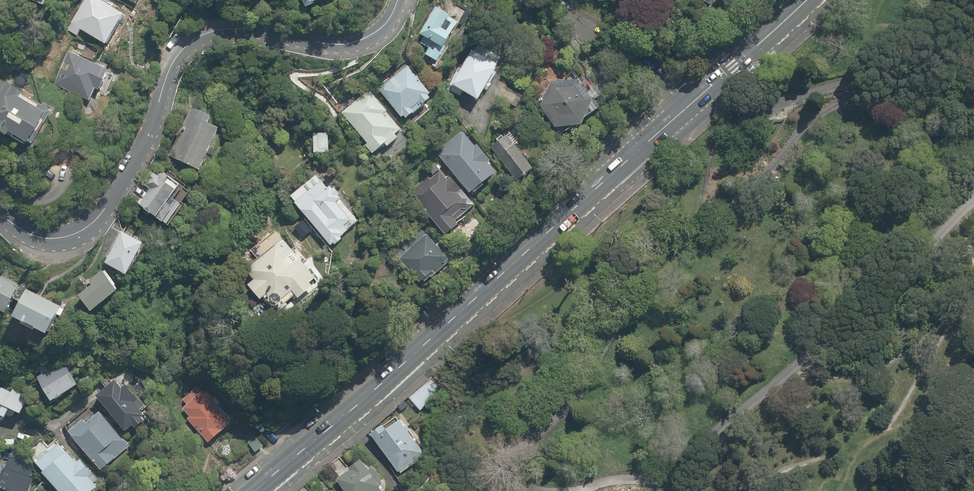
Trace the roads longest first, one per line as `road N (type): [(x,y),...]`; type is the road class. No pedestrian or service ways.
road 1 (secondary): [(697,103),(253,490)]
road 2 (residential): [(0,222),(51,247),(78,242),(124,178),(190,46),(230,31),(349,44),(386,26),(402,0)]
road 3 (residential): [(697,103),(591,36),(551,0)]
road 4 (secondary): [(813,0),(697,103)]

